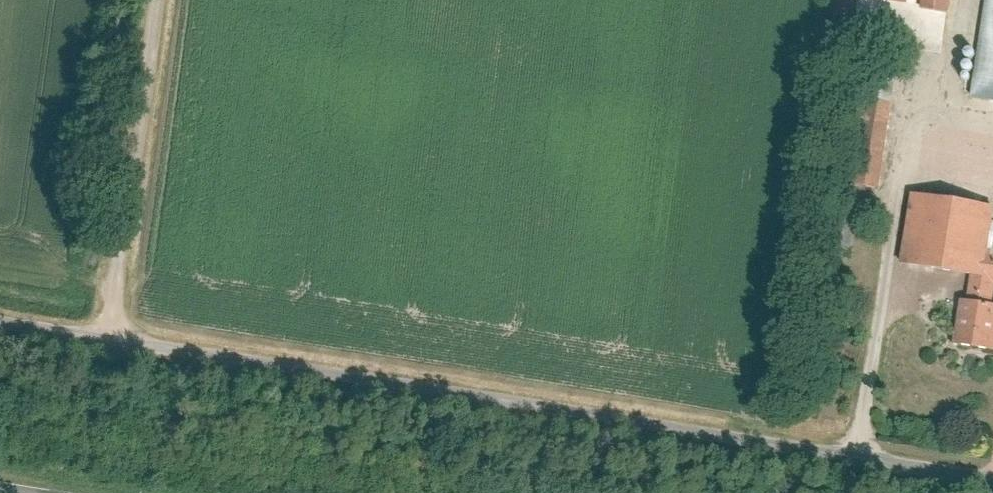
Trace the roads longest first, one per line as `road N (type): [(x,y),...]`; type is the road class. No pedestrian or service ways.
road 1 (unclassified): [(992,474),(0,315)]
road 2 (track): [(117,334),(162,0)]

